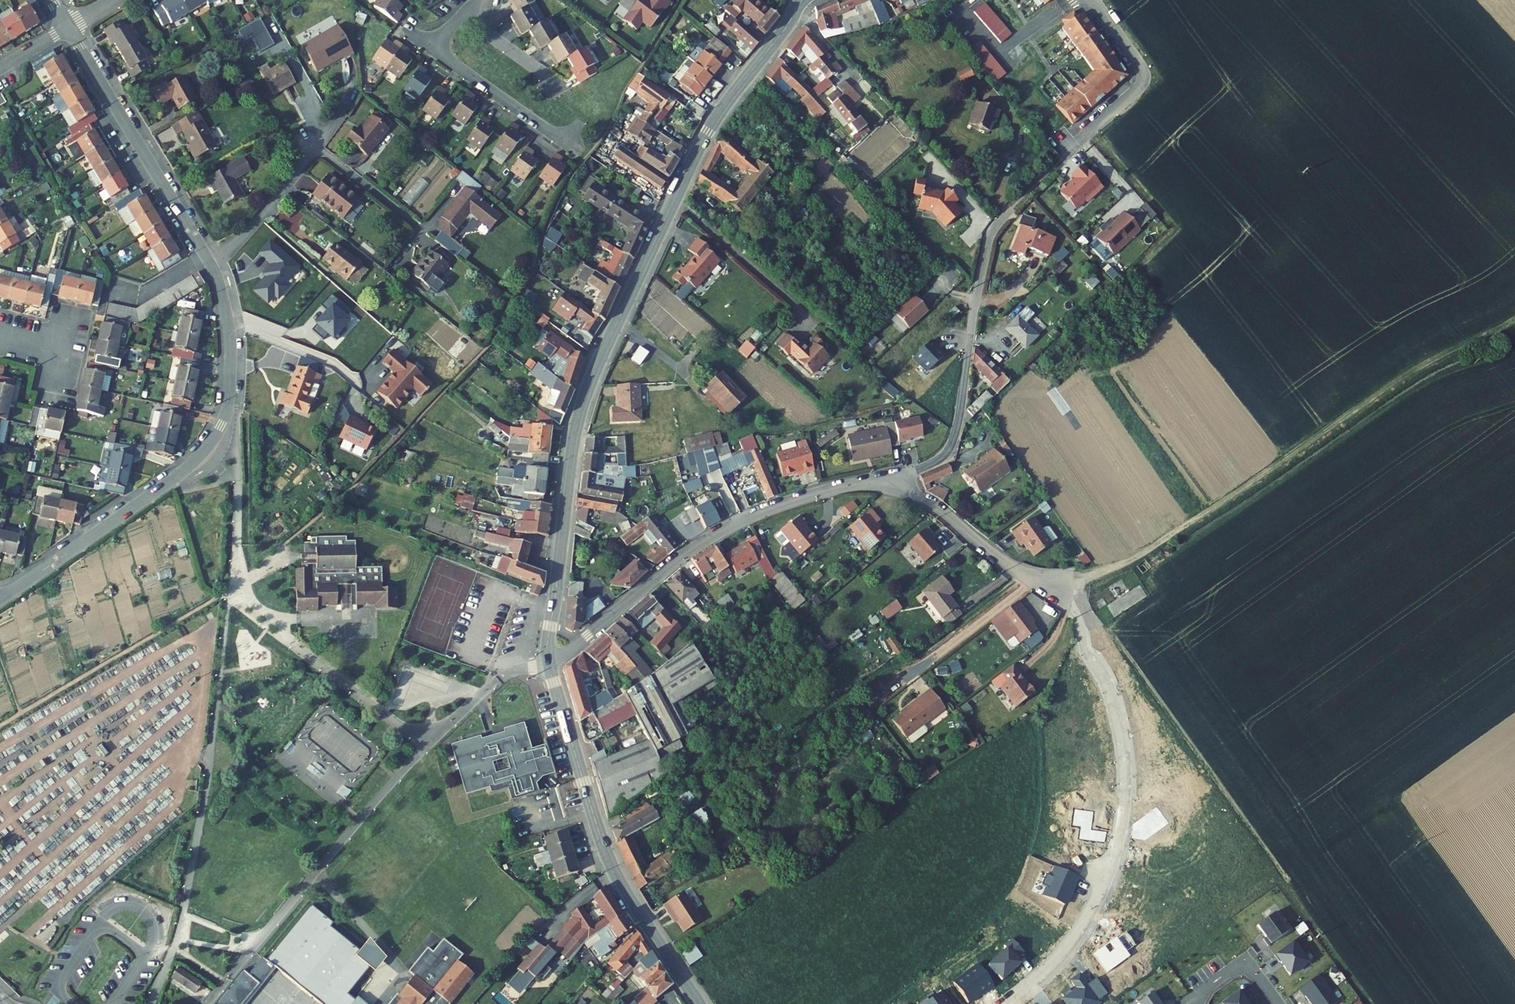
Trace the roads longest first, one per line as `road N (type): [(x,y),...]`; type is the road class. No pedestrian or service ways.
road 1 (tertiary): [(550,649),(574,436),(589,386),(710,127),(811,0)]
road 2 (track): [(1082,577),(1151,549),(1400,382),(1514,319)]
road 3 (residential): [(1032,576),(1100,634),(1123,731),(1125,802),(1097,901),(1064,950),(1006,1003)]
road 4 (residential): [(0,600),(176,476),(217,434),(228,408),(231,356),(211,264)]
road 5 (tertiary): [(699,1003),(610,863),(550,649)]
road 6 (residential): [(550,649),(584,638),(724,528),(877,479)]
road 7 (residential): [(877,479),(929,465),(950,446),(990,238),(1011,209)]
road 8 (residential): [(211,264),(69,28)]
road 9 (residential): [(1094,0),(1143,79),(1071,150)]
road 10 (residential): [(432,48),(586,157)]
road 11 (residential): [(877,479),(932,504),(1032,576)]
road 12 (residential): [(211,264),(314,147)]
road 13 (residential): [(565,87),(488,35),(486,0)]
road 14 (residential): [(314,147),(411,222)]

